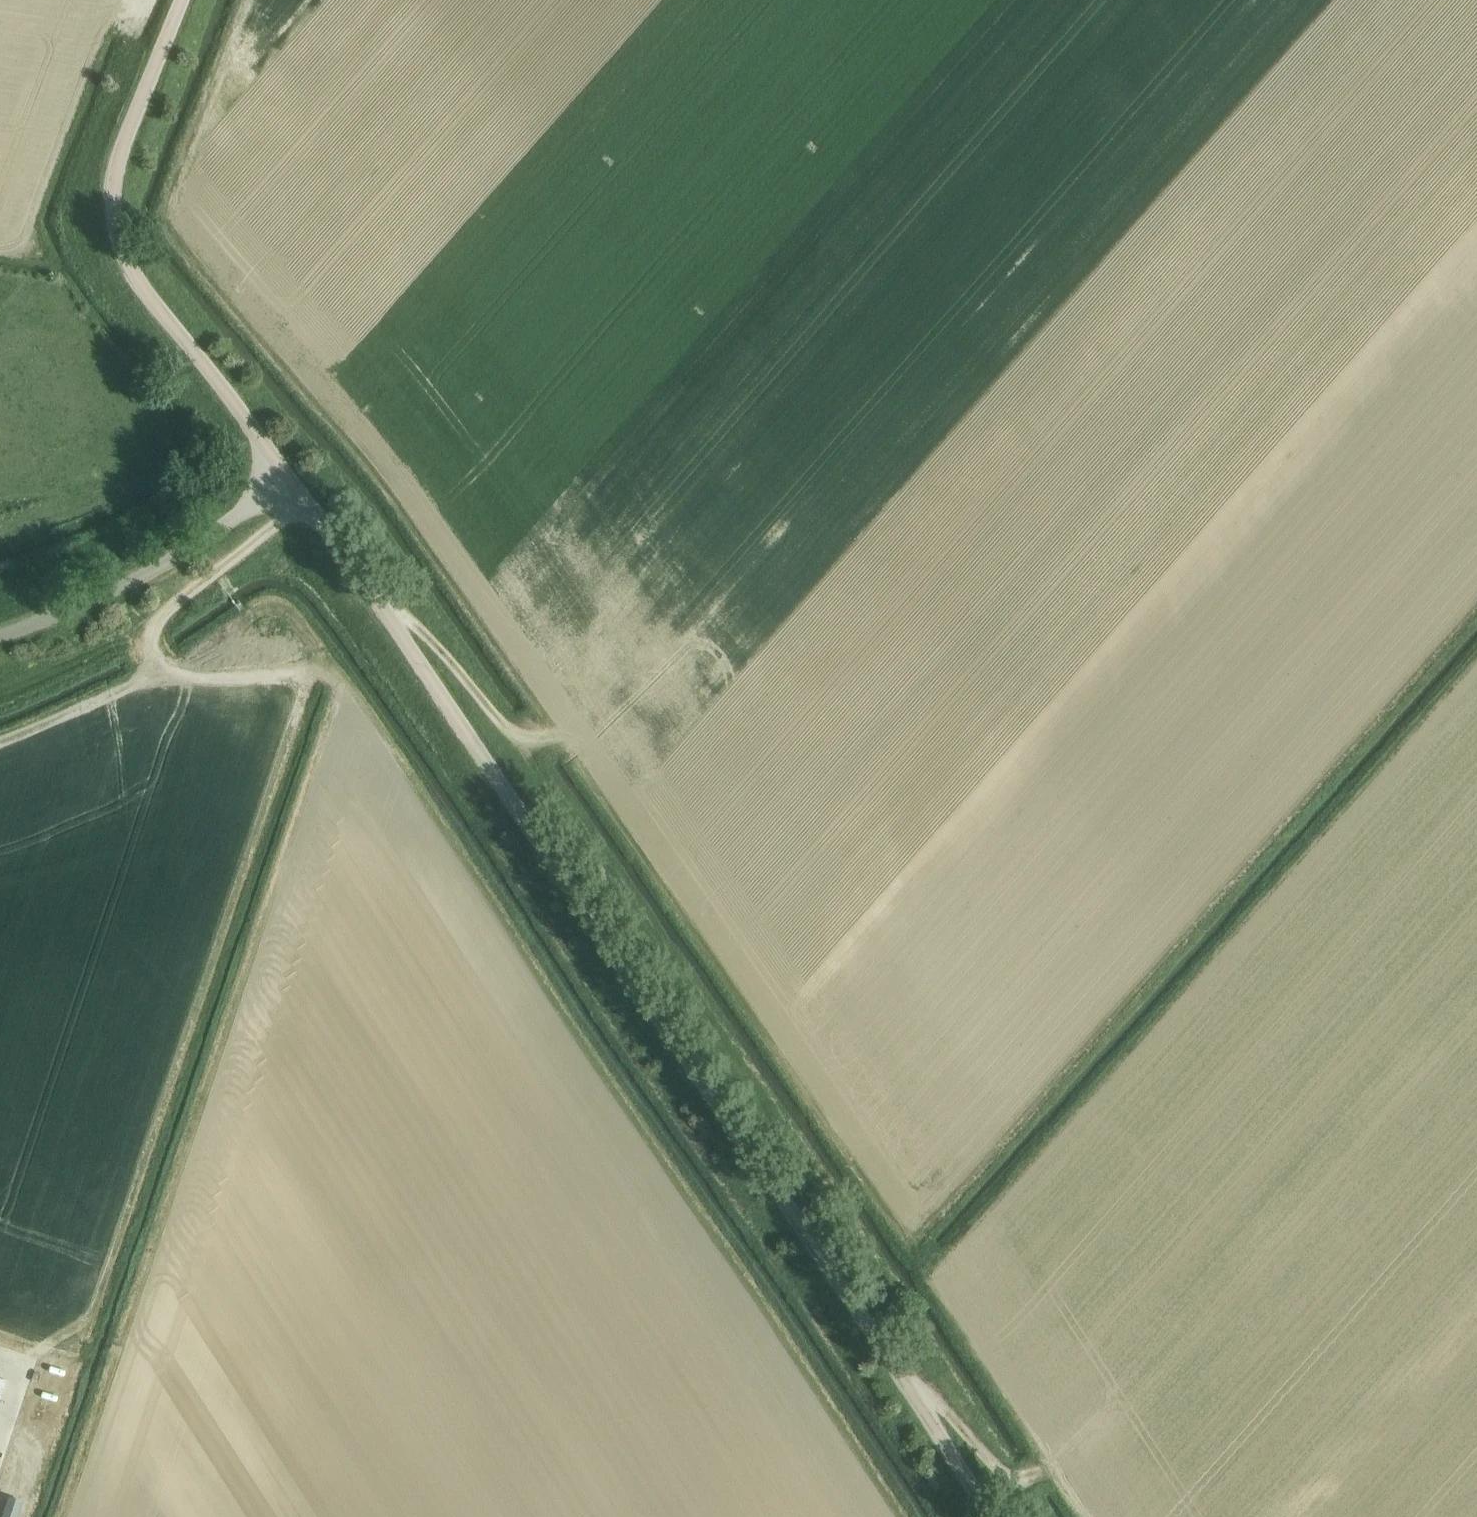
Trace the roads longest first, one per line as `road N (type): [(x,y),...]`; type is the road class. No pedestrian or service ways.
road 1 (unclassified): [(993,1516),(288,479)]
road 2 (unclassified): [(288,479),(131,279),(110,219),(121,145),(181,0)]
road 3 (track): [(350,697),(316,671),(216,680),(179,674),(162,665),(149,640),(168,610),(305,500)]
road 4 (unclassified): [(288,479),(163,564),(0,635)]
road 5 (track): [(149,640),(78,659),(0,694)]

